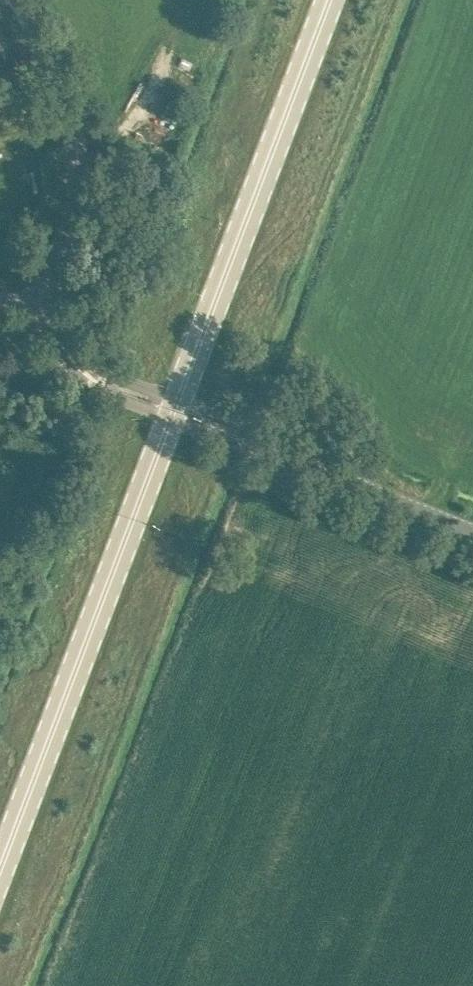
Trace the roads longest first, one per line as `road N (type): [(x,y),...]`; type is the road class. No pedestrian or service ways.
road 1 (primary): [(0,869),(174,408)]
road 2 (primary): [(174,408),(329,0)]
road 3 (unclassified): [(472,532),(174,408)]
road 4 (unclassified): [(51,299),(79,167),(63,93),(19,0)]
road 5 (unclassified): [(174,408),(76,364),(59,340),(51,299)]

